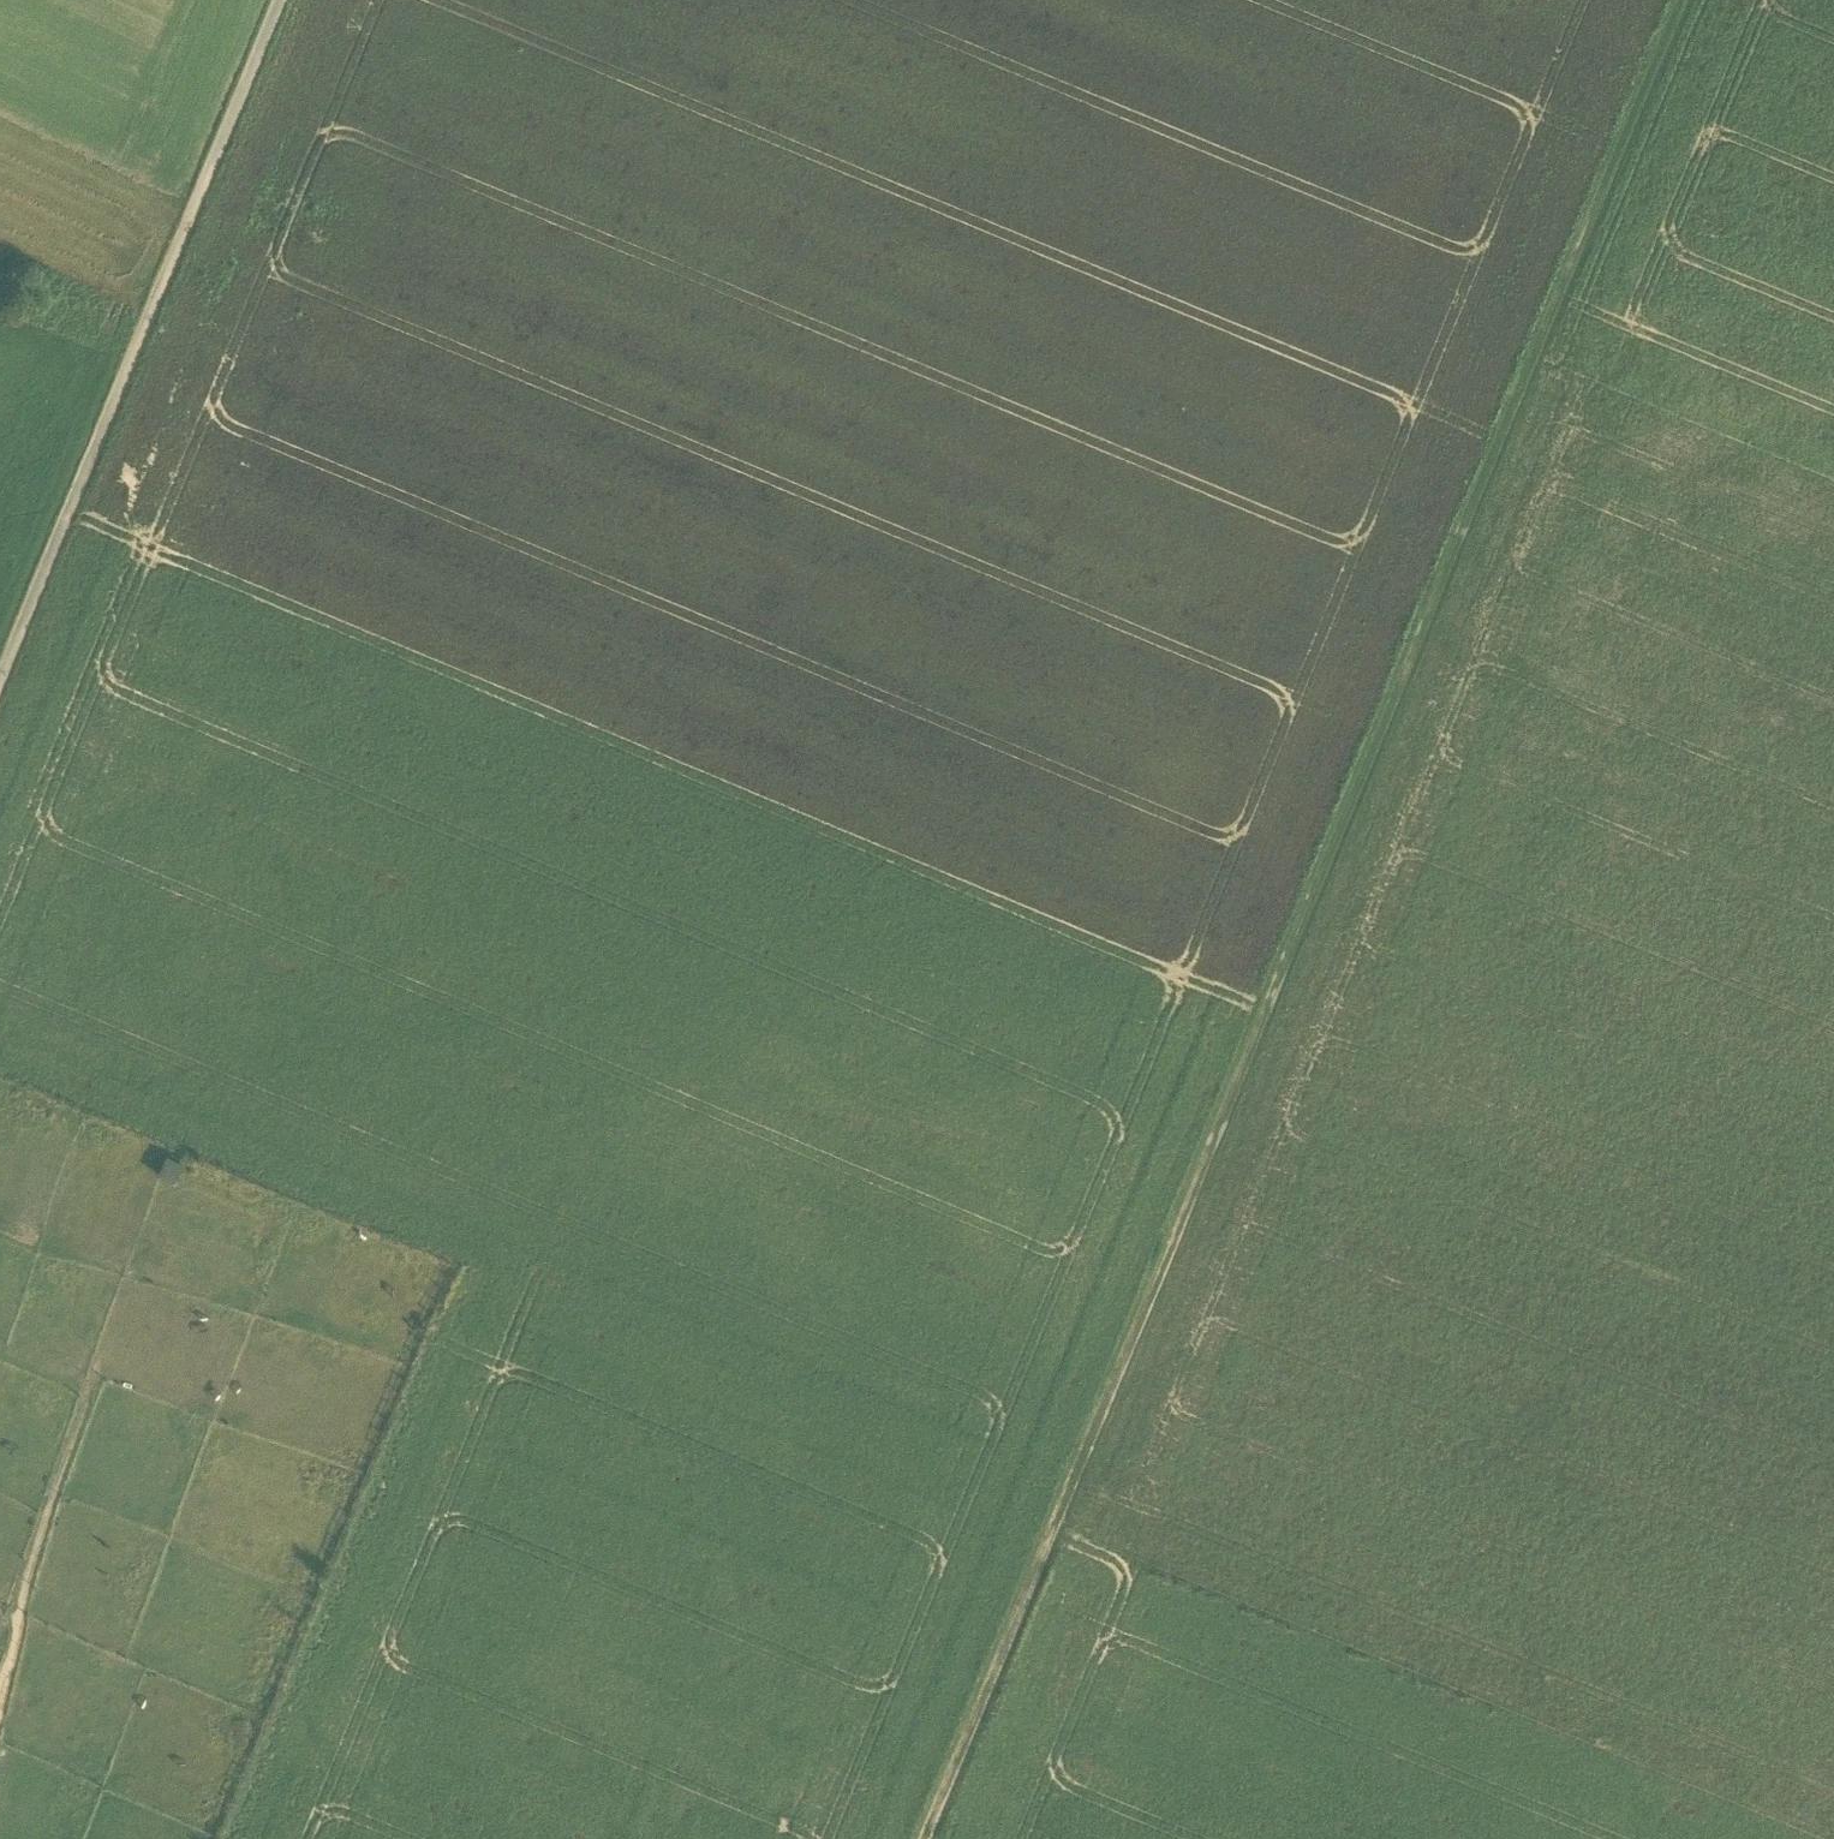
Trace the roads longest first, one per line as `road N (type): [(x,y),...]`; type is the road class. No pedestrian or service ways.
road 1 (track): [(927,1838),(1684,0)]
road 2 (unclassified): [(0,679),(280,0)]

